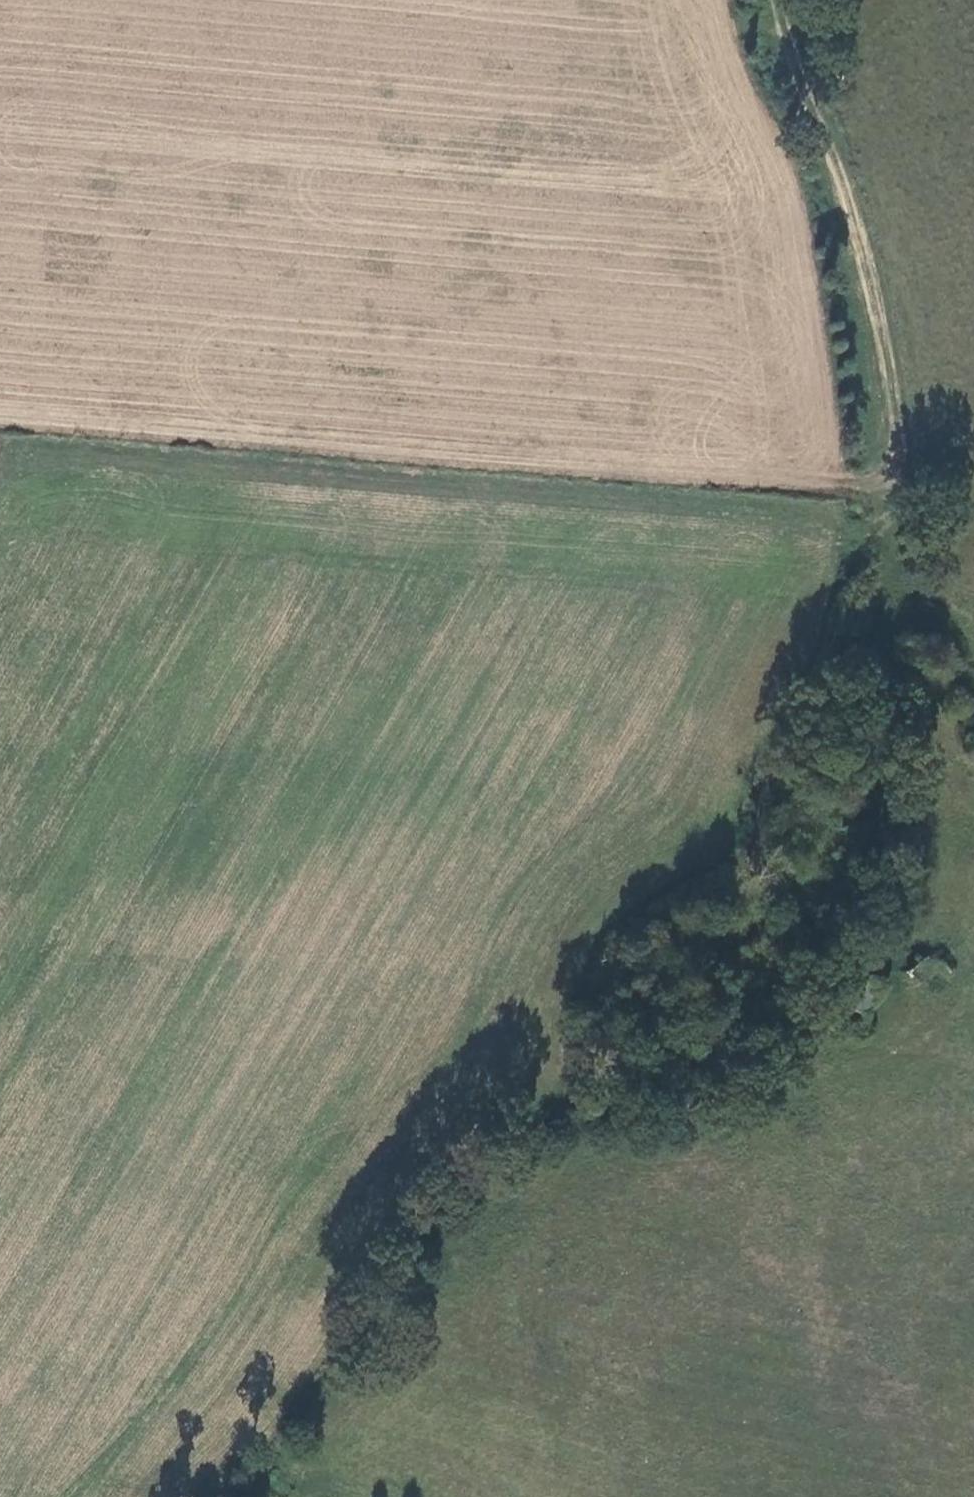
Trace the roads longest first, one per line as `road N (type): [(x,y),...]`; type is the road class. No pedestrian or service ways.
road 1 (track): [(950,643),(905,622),(897,595),(886,337),(786,0)]
road 2 (track): [(686,0),(801,48)]

